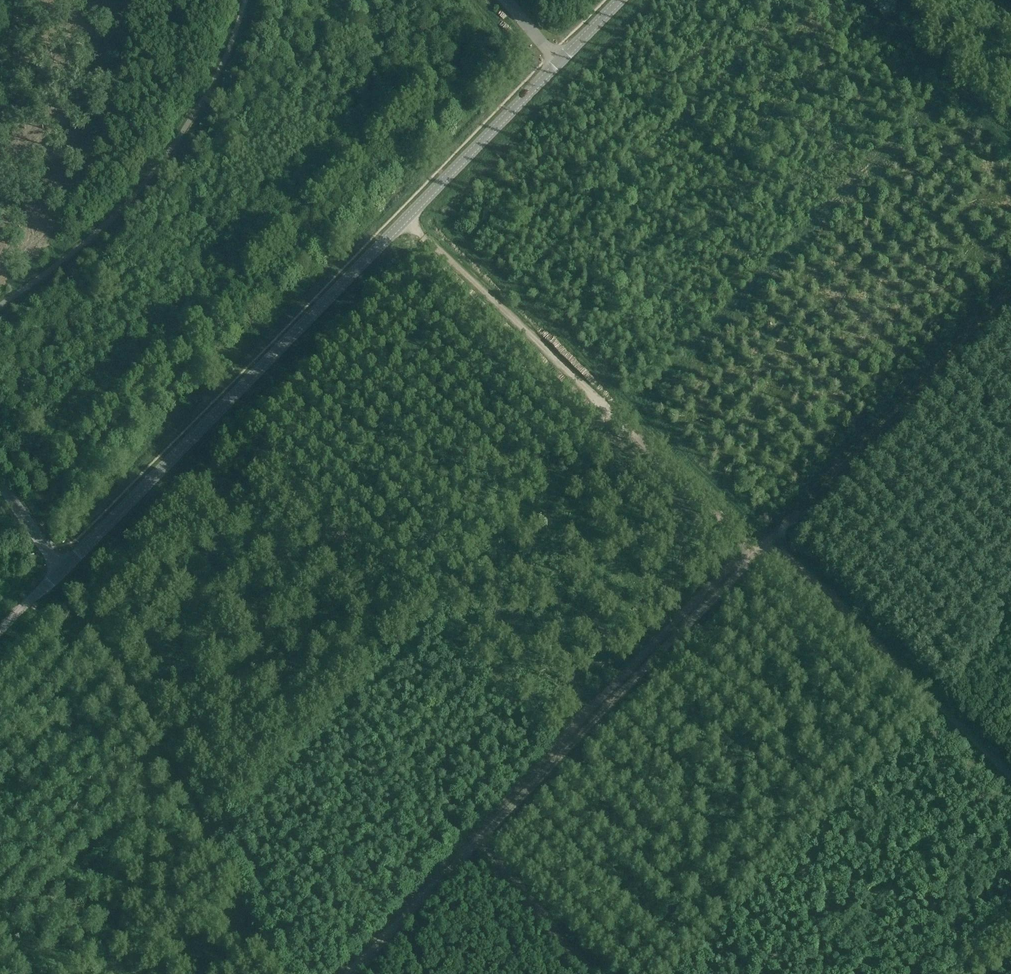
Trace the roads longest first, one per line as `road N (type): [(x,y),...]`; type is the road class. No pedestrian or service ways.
road 1 (track): [(1010,776),(786,559),(741,541),(402,220)]
road 2 (unclassified): [(0,631),(559,60)]
road 3 (track): [(755,550),(354,973)]

